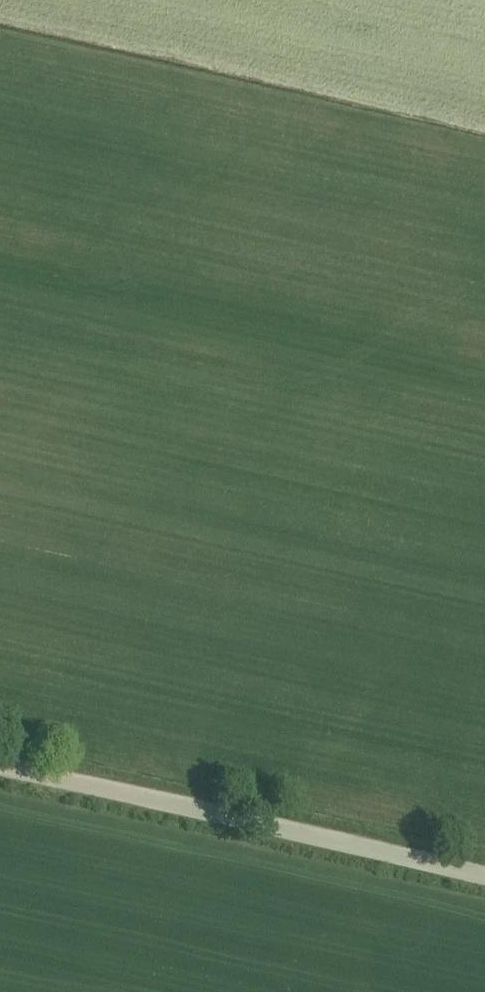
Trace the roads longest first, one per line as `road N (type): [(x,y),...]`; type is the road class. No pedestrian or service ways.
road 1 (track): [(0,767),(484,876)]

